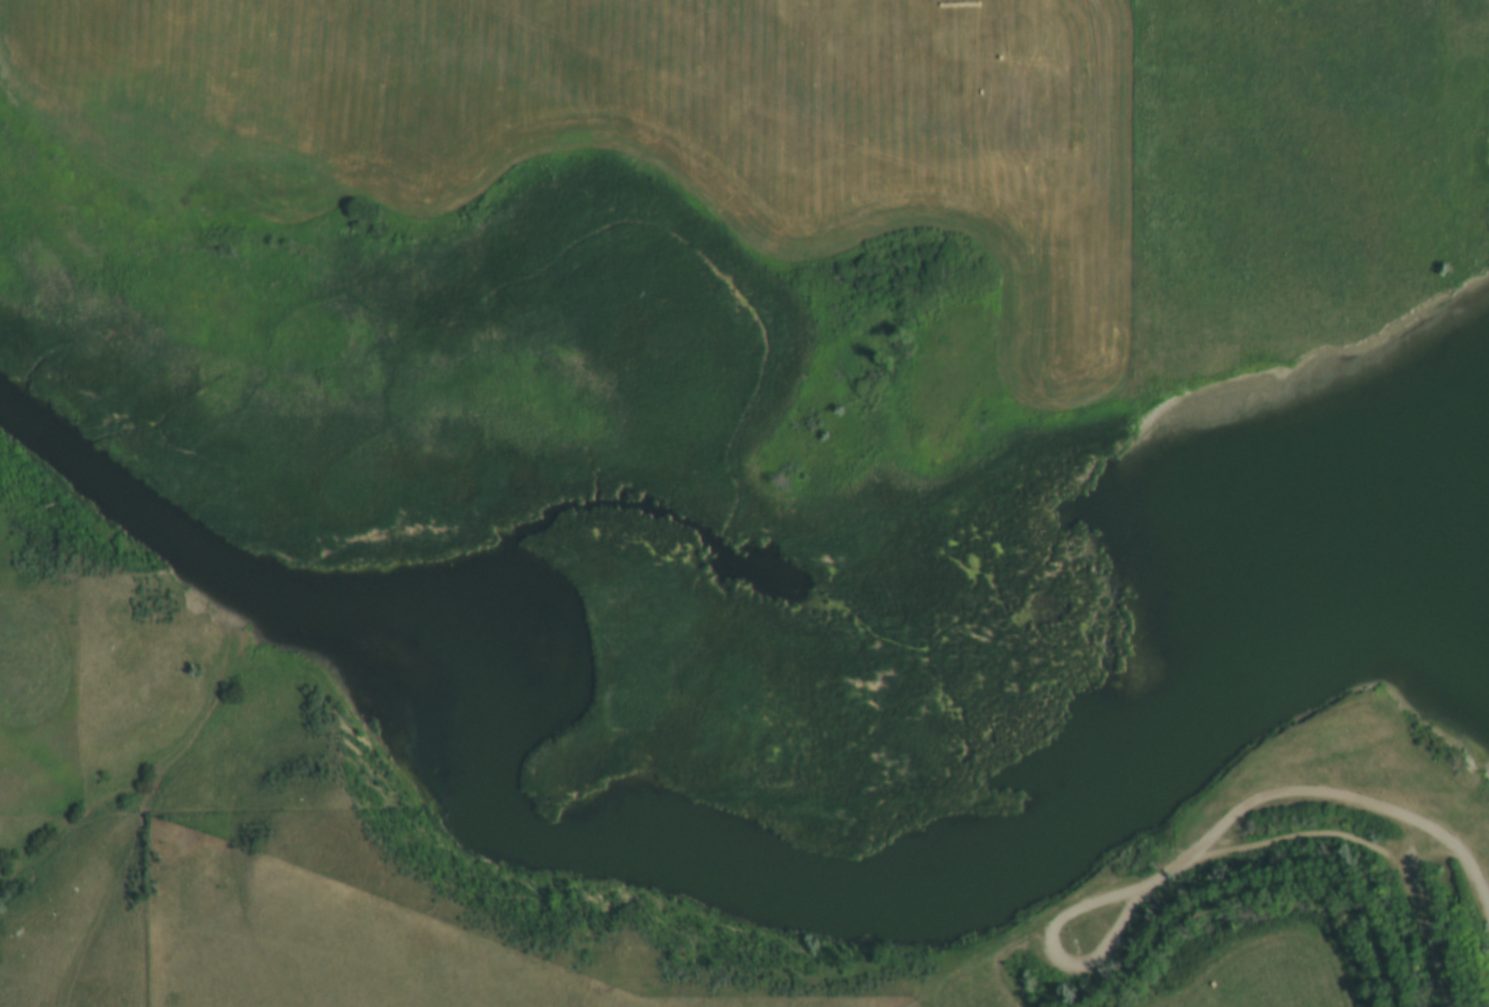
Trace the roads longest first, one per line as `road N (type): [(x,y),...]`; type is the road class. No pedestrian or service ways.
road 1 (track): [(1488,921),(1462,856),(1374,802),(1304,794),(1237,812),(1195,855),(1140,885)]
road 2 (track): [(1136,897),(1140,885),(1057,921),(1046,935),(1054,963),(1081,970),(1136,897)]
road 3 (track): [(1195,855),(1337,838),(1381,857),(1407,890)]
road 4 (track): [(1447,1006),(1407,890),(1404,819)]

